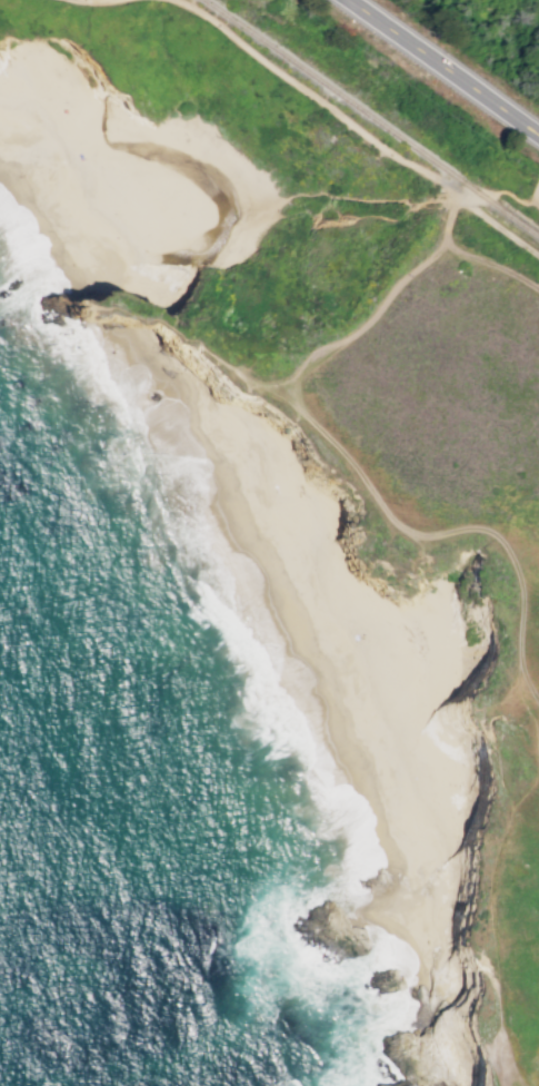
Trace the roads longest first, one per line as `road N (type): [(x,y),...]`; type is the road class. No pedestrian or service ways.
road 1 (track): [(538,294),(443,245),(298,374),(291,393),(299,414),(396,529),(420,539),(492,533),(512,560),(520,670),(538,705)]
road 2 (track): [(166,0),(197,9),(387,151),(440,181),(456,203),(443,245)]
road 3 (trunk): [(538,138),(342,0)]

